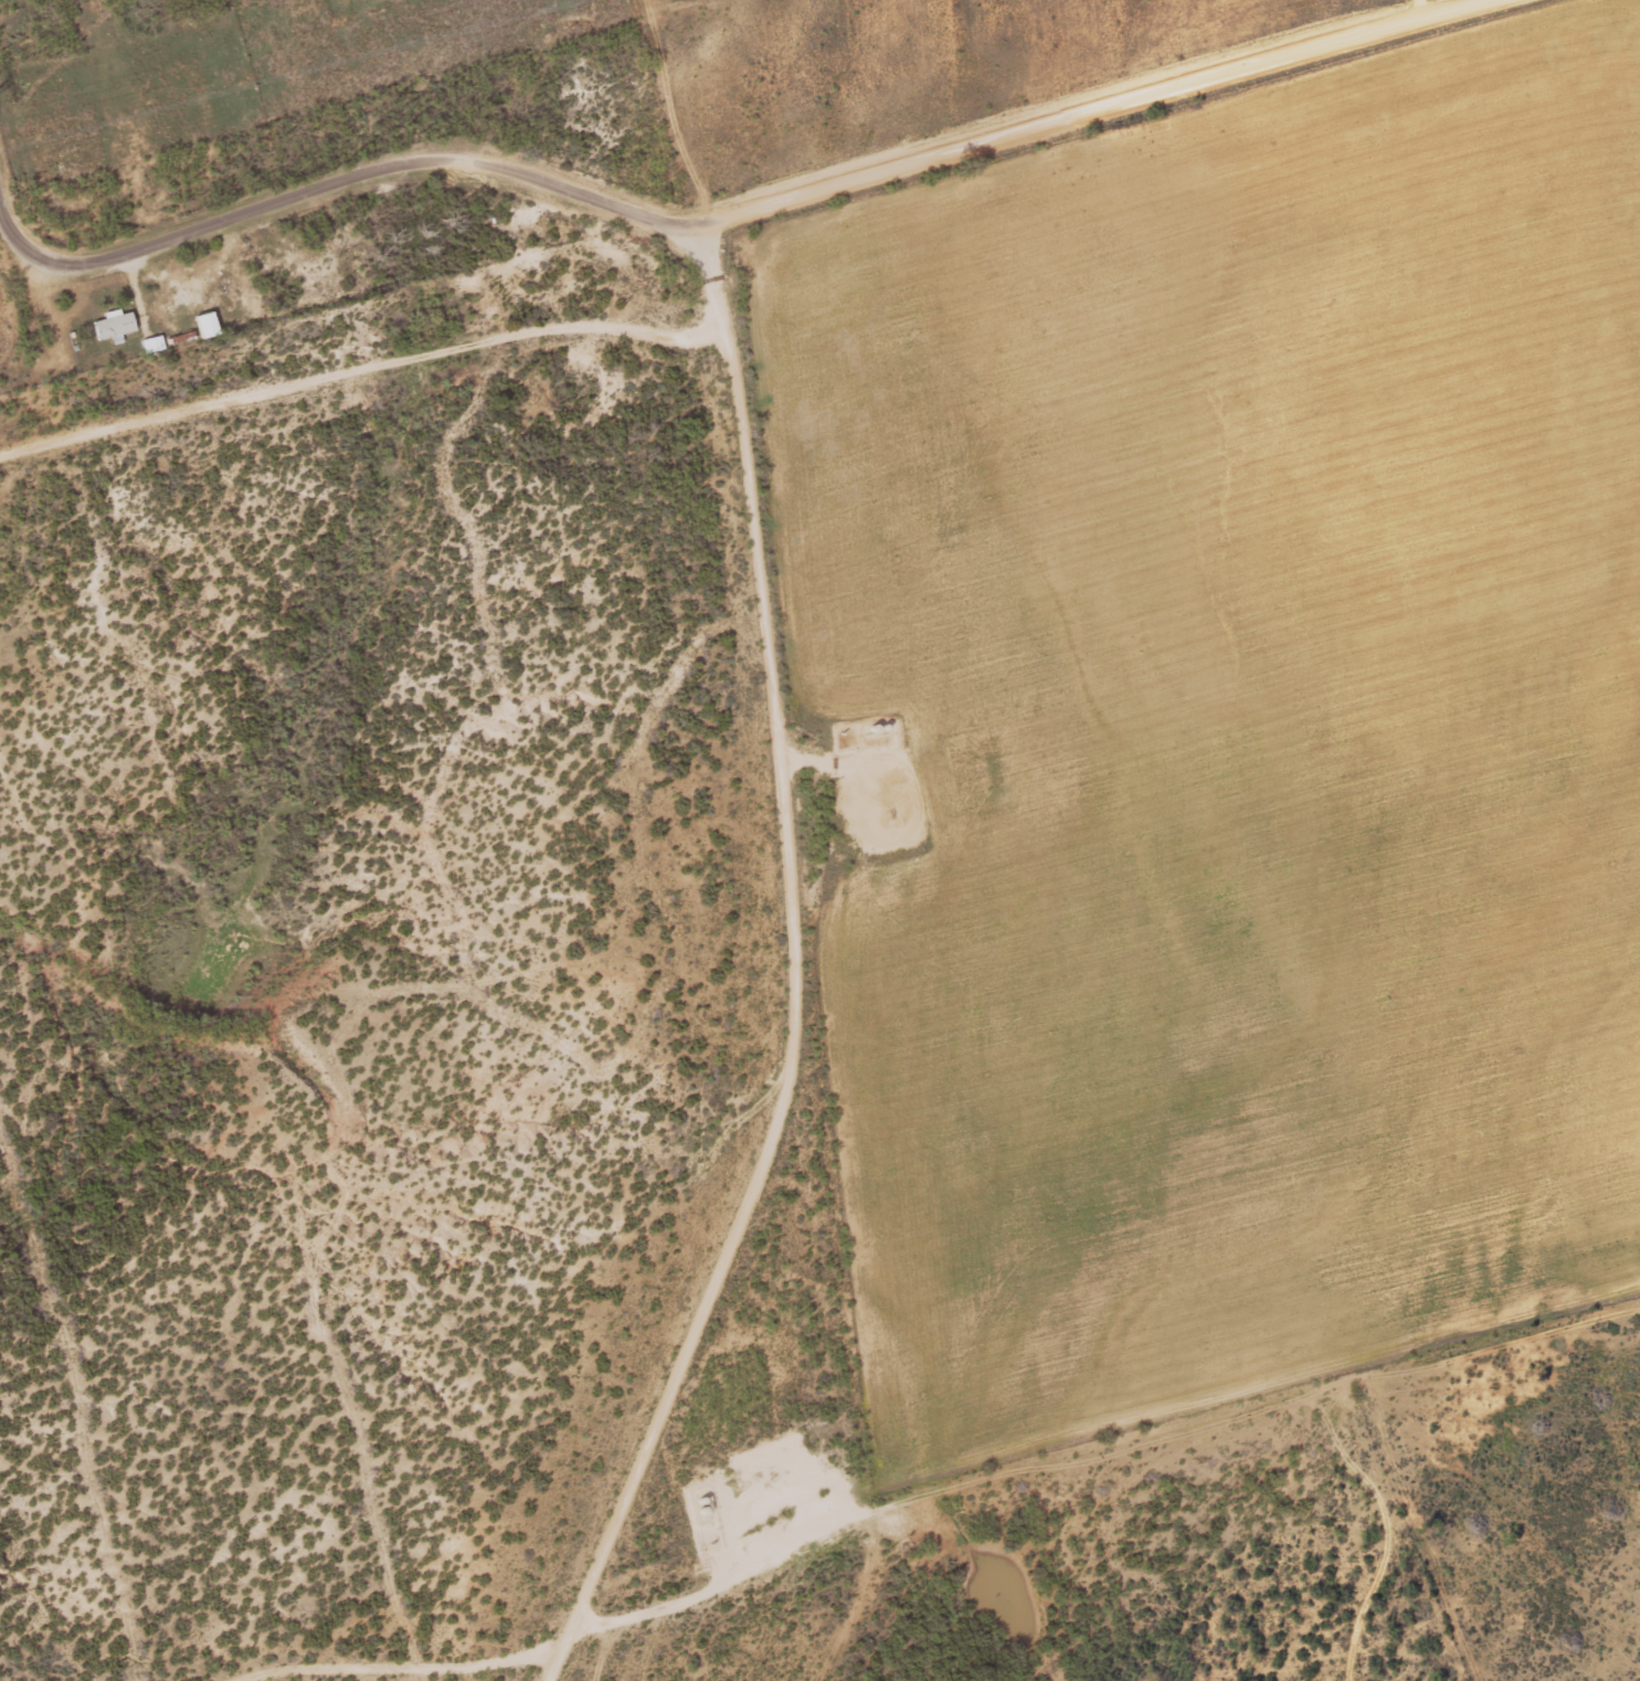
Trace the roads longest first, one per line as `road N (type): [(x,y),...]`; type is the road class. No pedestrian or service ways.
road 1 (residential): [(1490,0),(688,228),(338,212),(116,300),(33,284),(0,246)]
road 2 (track): [(538,1680),(786,1095),(798,1008),(742,410),(688,228)]

